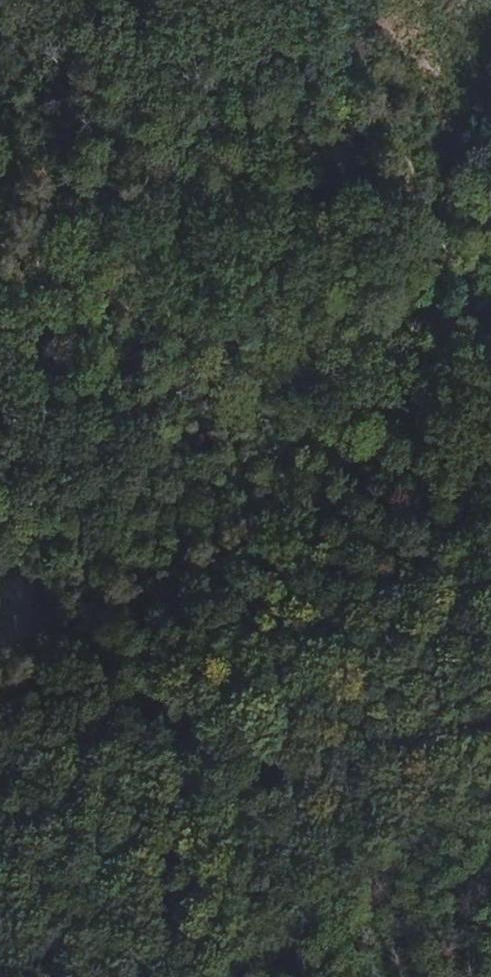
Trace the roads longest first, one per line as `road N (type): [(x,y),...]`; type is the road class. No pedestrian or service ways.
road 1 (track): [(490,457),(0,246)]
road 2 (motorway): [(0,394),(201,0)]
road 3 (track): [(490,349),(338,0)]
road 4 (motorway): [(154,0),(0,301)]

